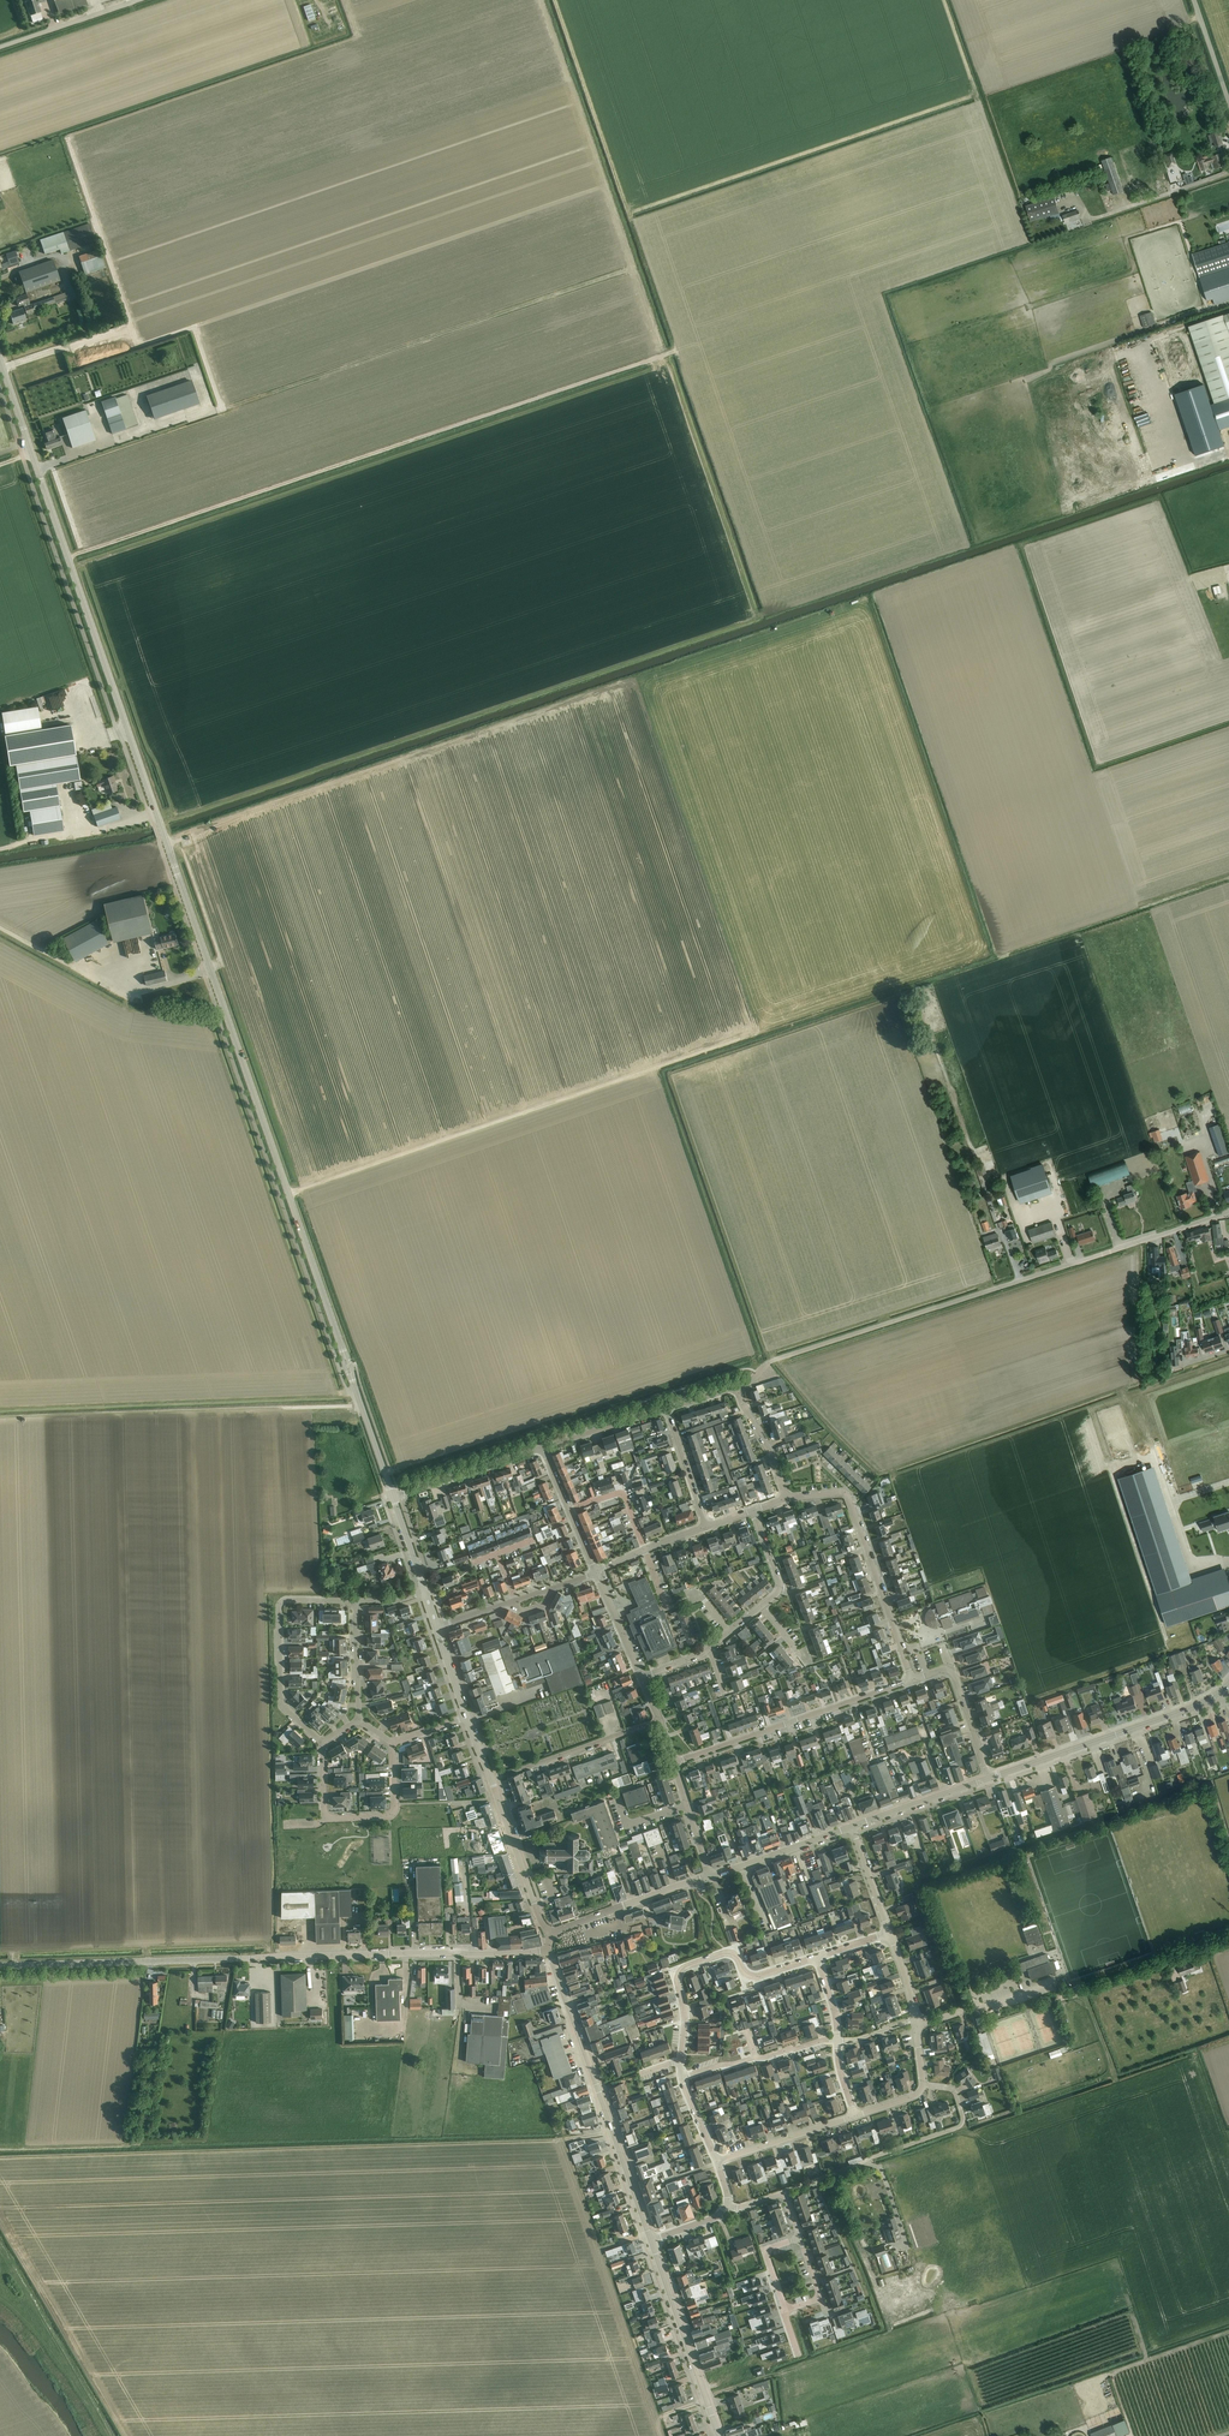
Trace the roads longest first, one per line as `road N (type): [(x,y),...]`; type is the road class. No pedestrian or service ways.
road 1 (secondary): [(344,1352),(0,366)]
road 2 (tertiary): [(0,1966),(548,1950)]
road 3 (residential): [(736,1387),(769,1361),(1228,1213)]
road 4 (track): [(735,1040),(289,1193)]
road 5 (tertiary): [(651,2239),(548,1950)]
road 6 (residential): [(786,1497),(848,1495),(912,1681)]
road 7 (secondary): [(989,1778),(1196,1706),(1228,1686)]
road 8 (residential): [(783,2192),(961,2125),(954,2090),(924,2084)]
road 9 (residential): [(674,1763),(912,1681)]
road 10 (residential): [(686,2058),(690,2007),(680,1971),(732,1953),(760,1976),(817,1959)]
road 11 (residential): [(322,1743),(282,1705),(279,1606),(354,1600)]
road 12 (tertiary): [(719,2435),(651,2239)]
road 13 (residential): [(491,1779),(660,1721)]
road 14 (secondary): [(550,1934),(710,1876)]
road 15 (secondary): [(550,1934),(491,1779)]
road 16 (residential): [(393,1497),(543,1449)]
road 17 (residential): [(686,2070),(723,2069),(838,2040)]
road 18 (secondary): [(710,1876),(852,1827)]
road 19 (unclassified): [(0,47),(139,0)]
road 20 (secondary): [(852,1827),(989,1778)]
road 21 (residential): [(722,2162),(855,2116)]
road 22 (residential): [(821,2297),(786,2310),(765,2249),(800,2237)]
road 23 (residential): [(326,1816),(393,1814),(394,1744)]
road 24 (residential): [(543,1449),(667,1409)]
road 25 (residential): [(704,1527),(667,1409)]
road 26 (secondary): [(393,1497),(354,1382)]
road 27 (residential): [(786,1497),(736,1387)]
road 28 (track): [(661,2416),(775,2376)]

